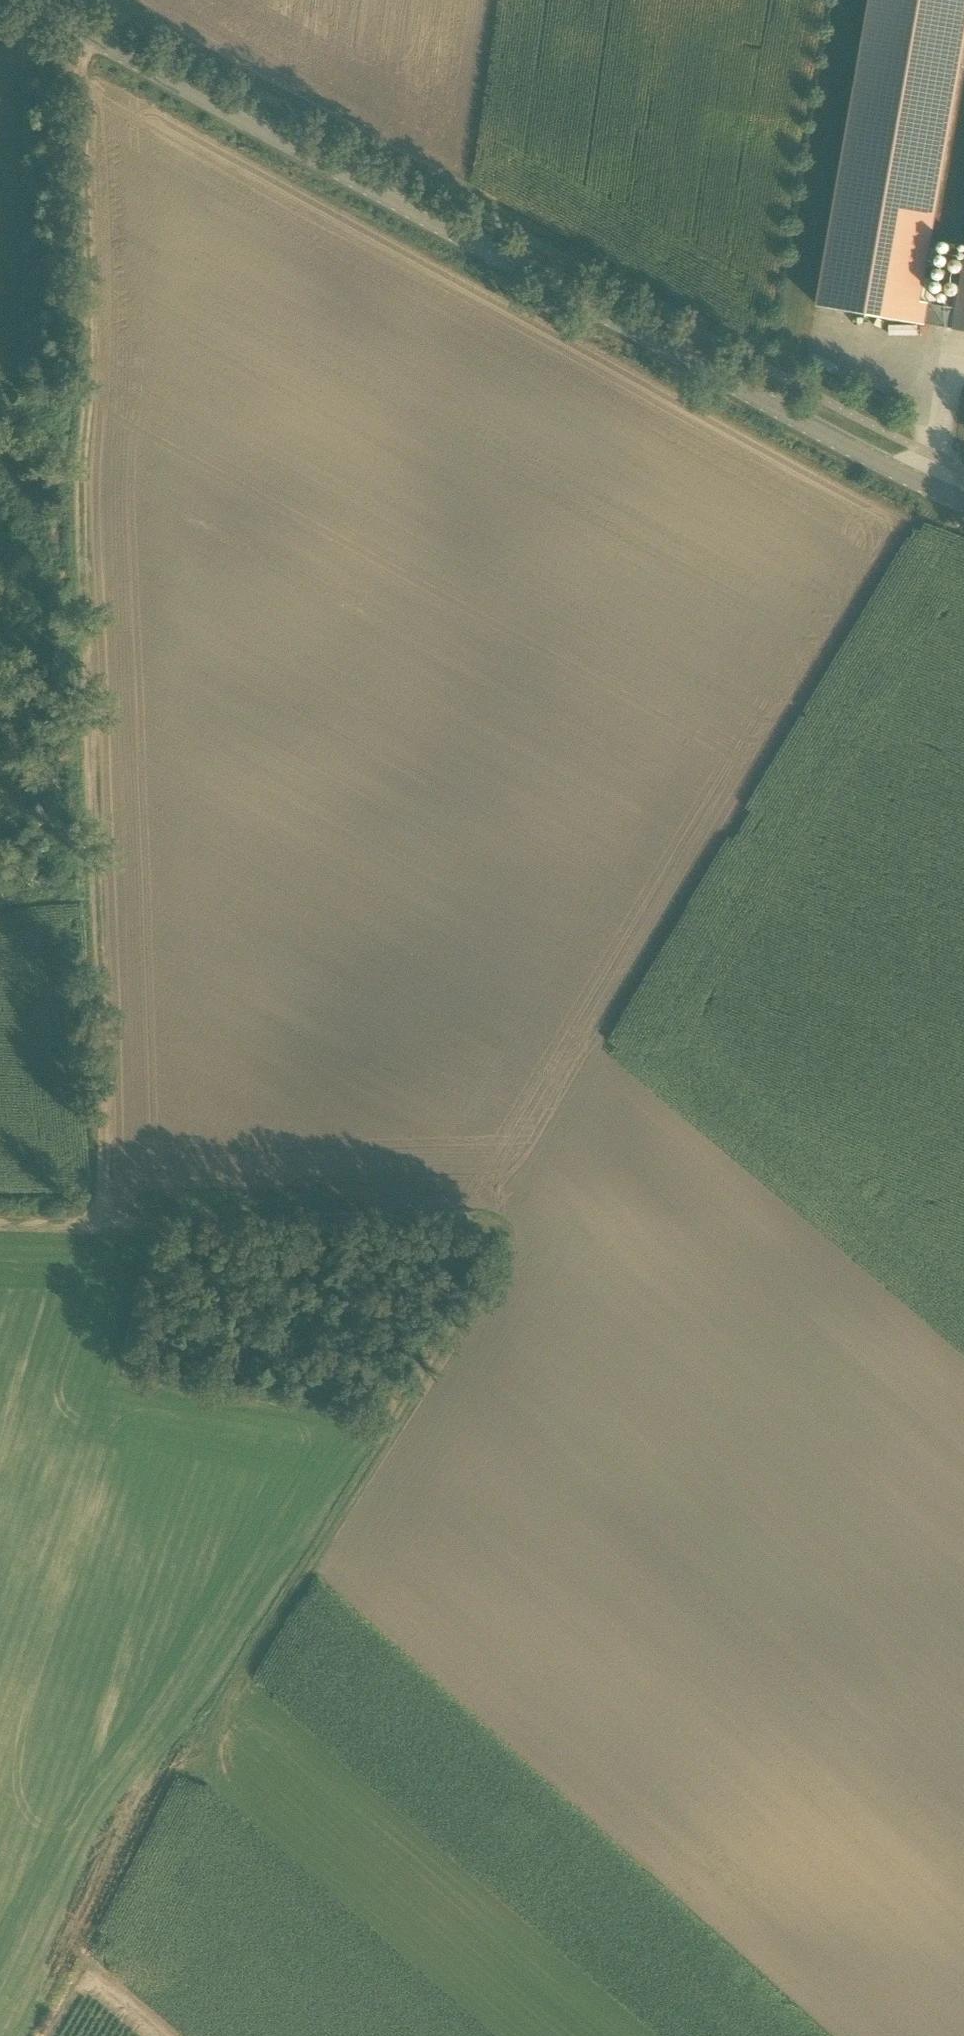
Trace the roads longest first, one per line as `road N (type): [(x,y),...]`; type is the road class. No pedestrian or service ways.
road 1 (track): [(0,1214),(103,1215),(106,1190),(76,28)]
road 2 (tertiary): [(963,493),(848,442),(23,0)]
road 3 (track): [(103,1215),(500,1230),(498,1246),(195,1756)]

